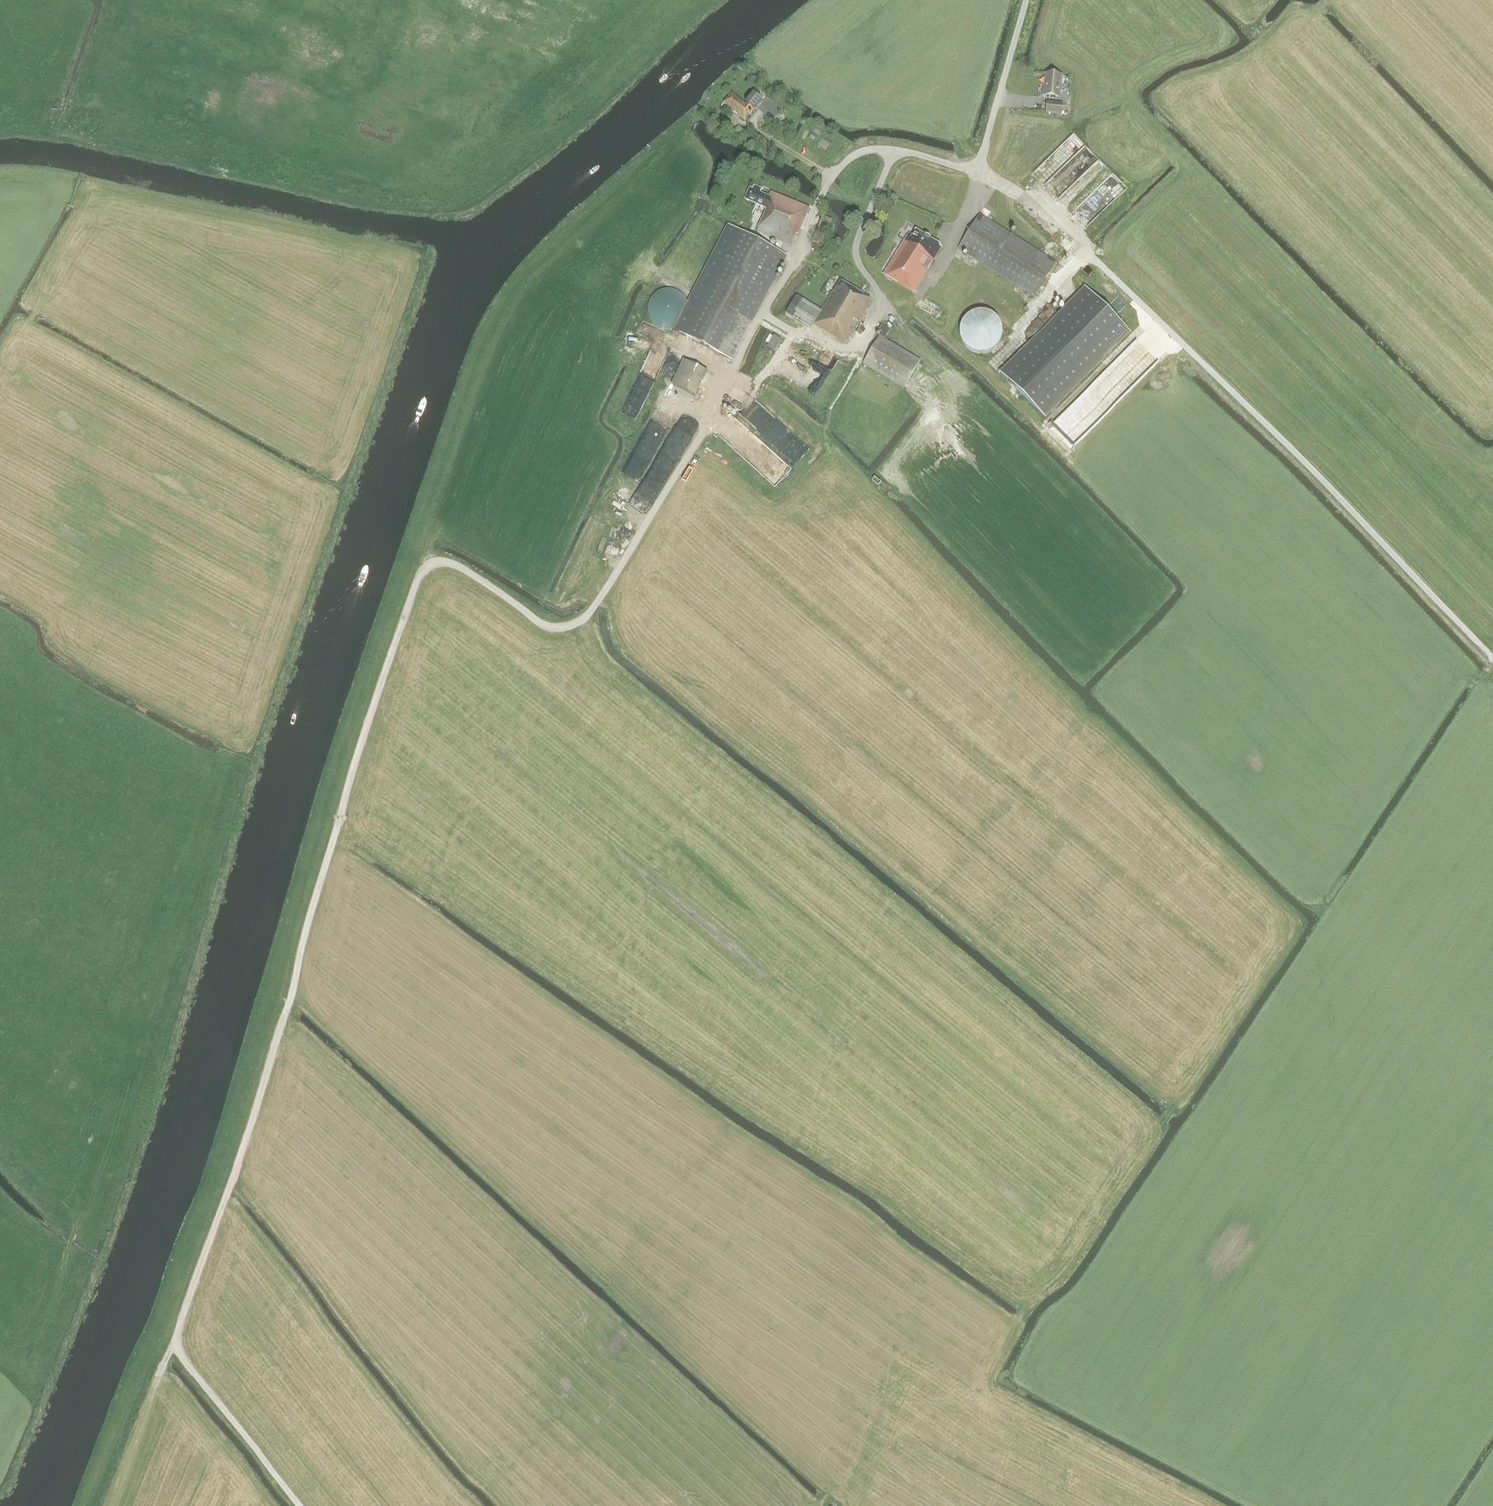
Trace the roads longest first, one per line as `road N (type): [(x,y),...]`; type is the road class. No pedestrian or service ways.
road 1 (track): [(157,1384),(230,1187),(361,742),(423,570),(453,564),(544,625),(566,627),(586,616),(704,432),(799,245)]
road 2 (track): [(1492,657),(1050,216)]
road 3 (track): [(300,1505),(188,1366),(176,1338)]
road 4 (unclassified): [(978,171),(1026,0)]
road 5 (unclassified): [(978,171),(873,149),(849,159),(824,191)]

